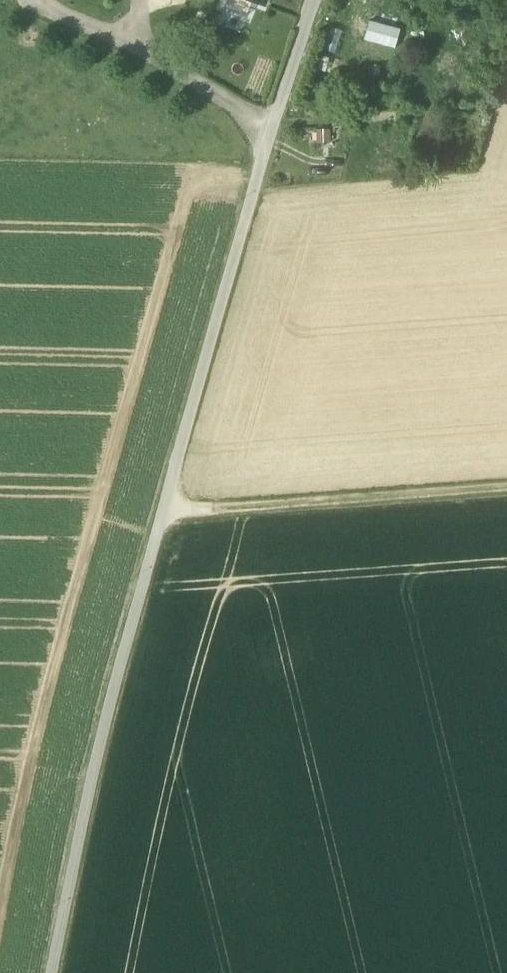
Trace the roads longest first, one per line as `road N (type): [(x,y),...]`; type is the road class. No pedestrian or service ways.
road 1 (unclassified): [(319,0),(267,145),(110,695),(51,972)]
road 2 (track): [(160,515),(506,489)]

